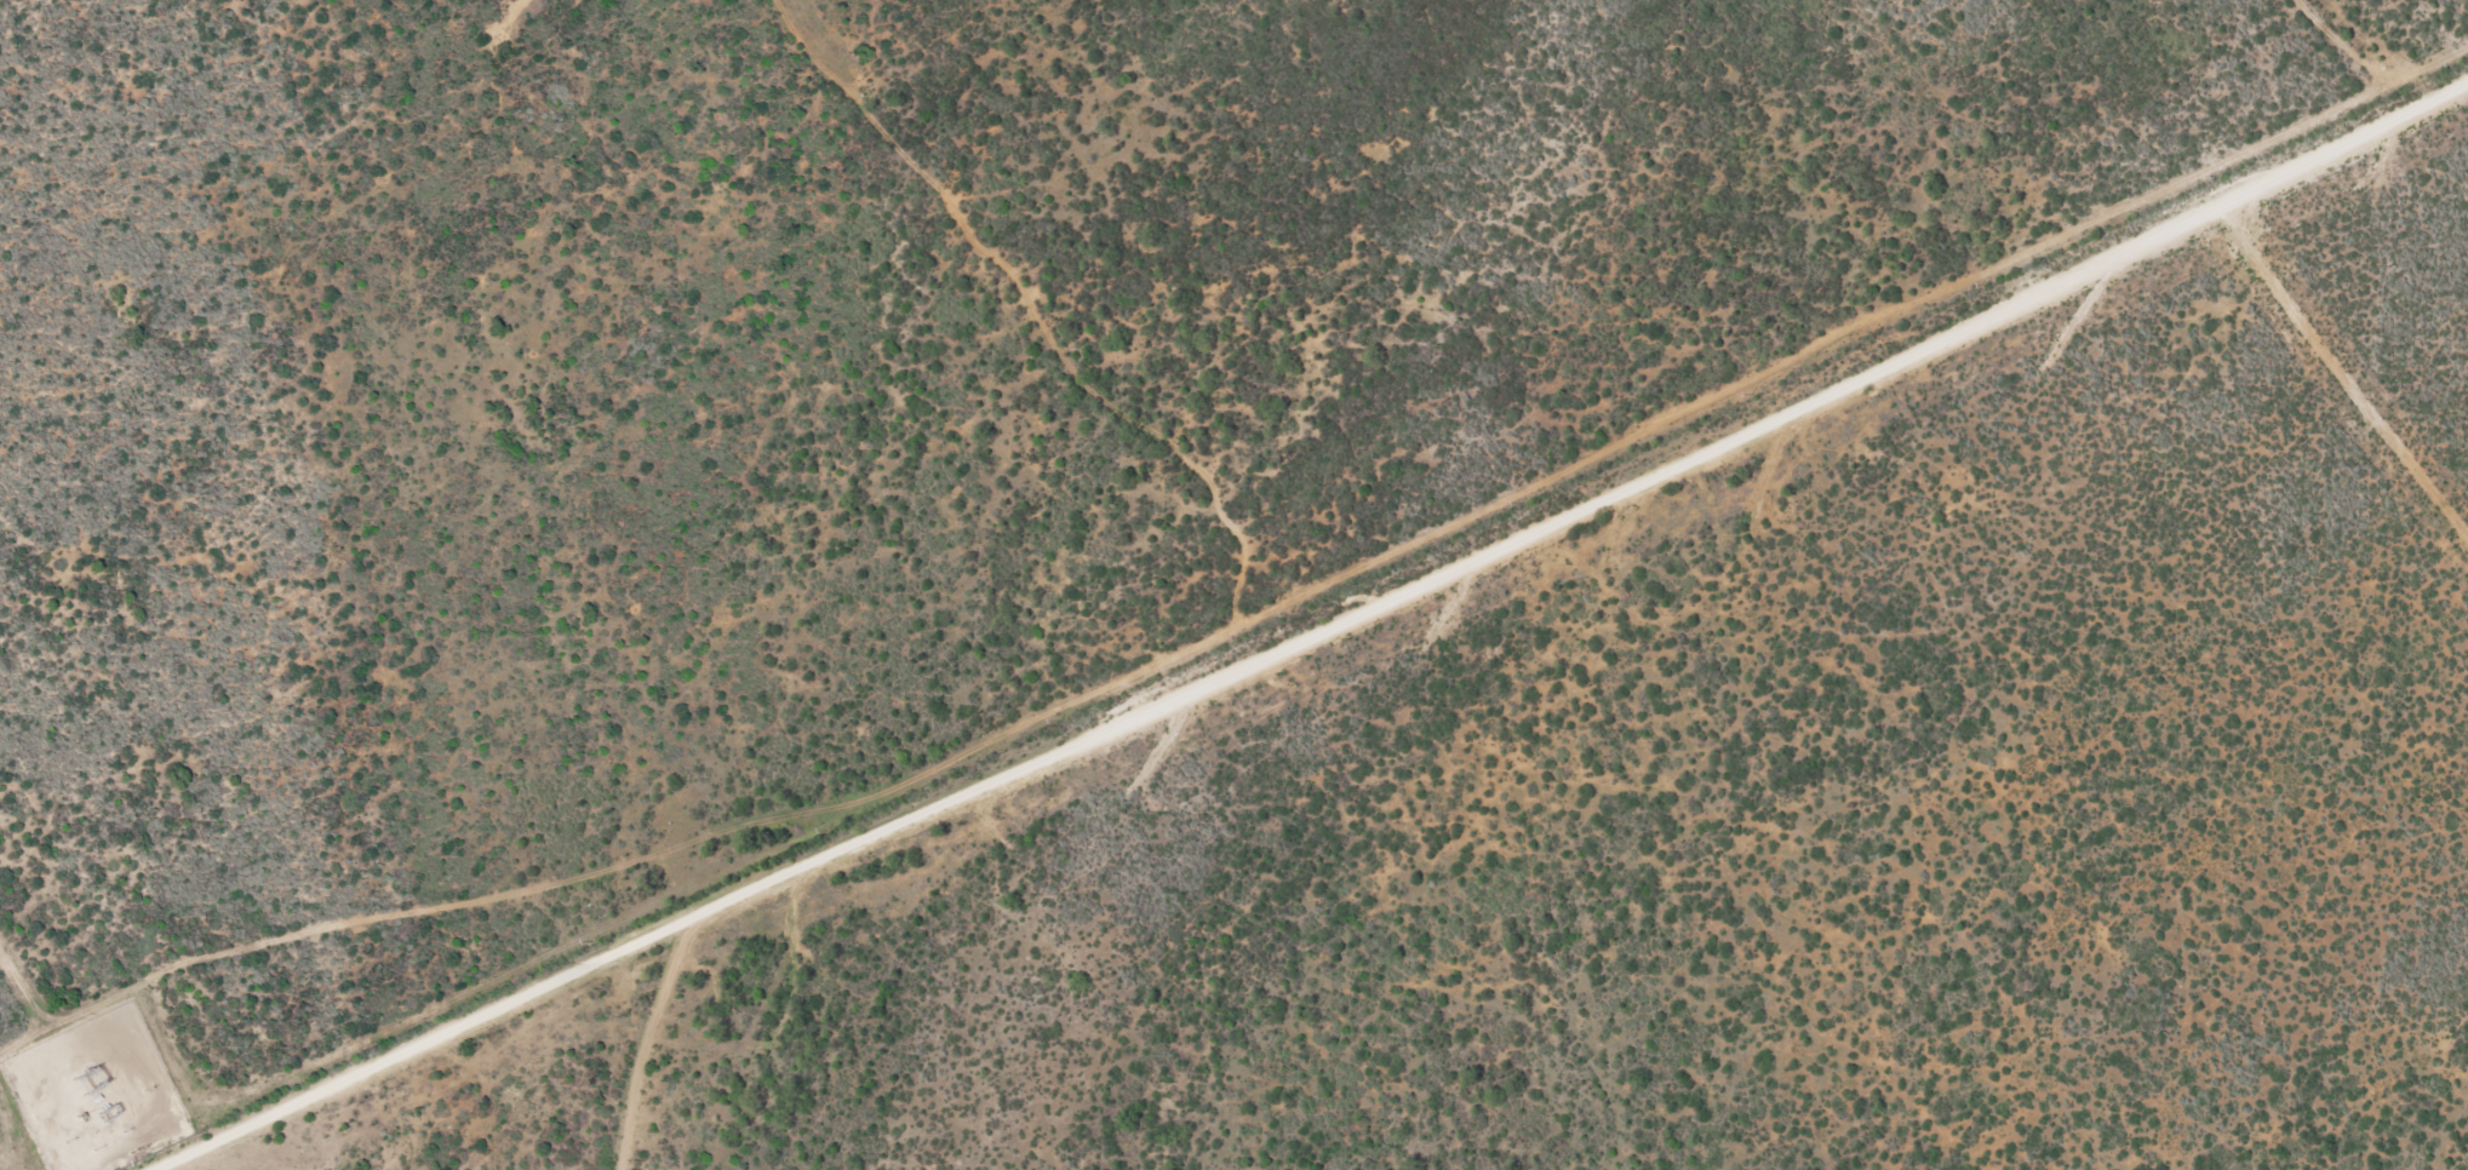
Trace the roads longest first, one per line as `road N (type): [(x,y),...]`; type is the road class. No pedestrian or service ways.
road 1 (residential): [(165,1169),(708,906),(1677,465),(2216,202),(2285,156),(2467,75)]
road 2 (residential): [(2467,538),(2216,202)]
road 3 (residential): [(708,906),(665,1003),(625,1169)]

